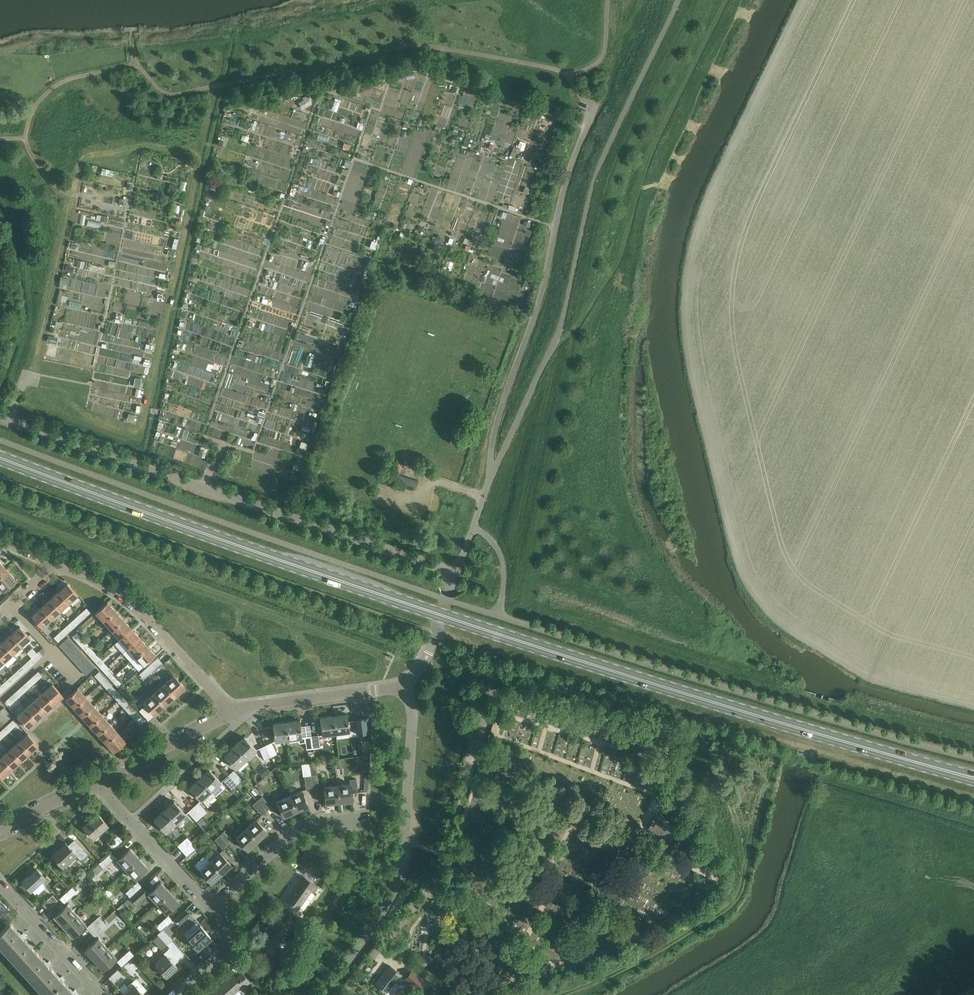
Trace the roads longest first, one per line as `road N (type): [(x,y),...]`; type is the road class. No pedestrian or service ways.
road 1 (primary): [(945,770),(569,658),(0,458)]
road 2 (unclassified): [(492,474),(559,331),(600,162),(679,0)]
road 3 (unclassified): [(455,570),(0,415)]
road 4 (unclassified): [(492,474),(494,434),(592,98)]
road 5 (unclassified): [(323,994),(395,885),(411,752),(408,687)]
road 6 (unclassified): [(395,929),(439,868),(494,688)]
road 7 (residential): [(233,712),(123,597),(55,561)]
road 8 (residential): [(211,908),(302,826),(367,820)]
road 9 (residential): [(233,712),(408,687)]
road 10 (residential): [(130,822),(235,726),(233,712)]
road 11 (residential): [(97,782),(233,712)]
road 12 (residential): [(102,994),(0,884)]
road 13 (unclassified): [(408,687),(429,654),(455,570)]

